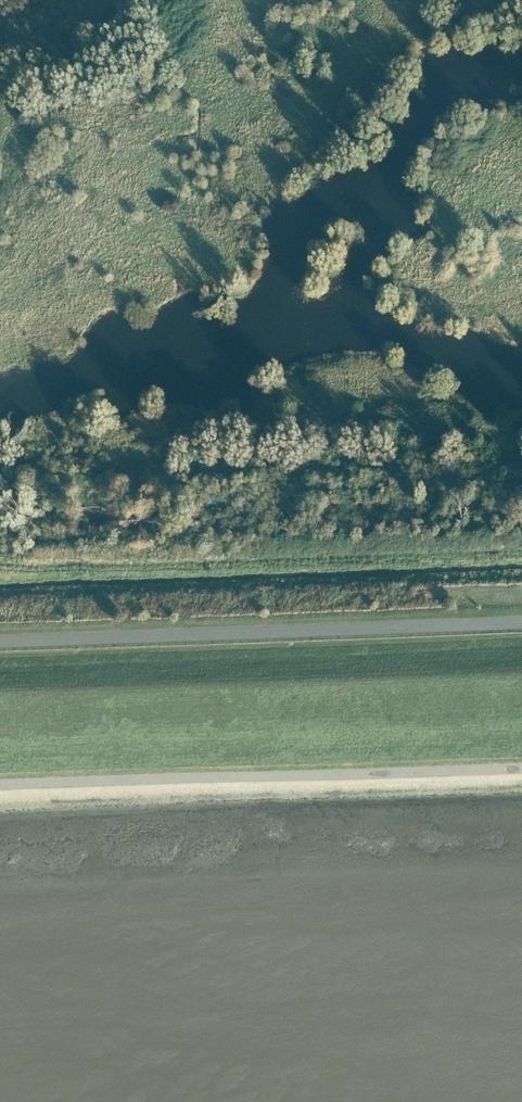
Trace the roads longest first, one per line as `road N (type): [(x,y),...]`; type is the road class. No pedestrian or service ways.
road 1 (residential): [(521,623),(0,643)]
road 2 (track): [(521,767),(0,785)]

